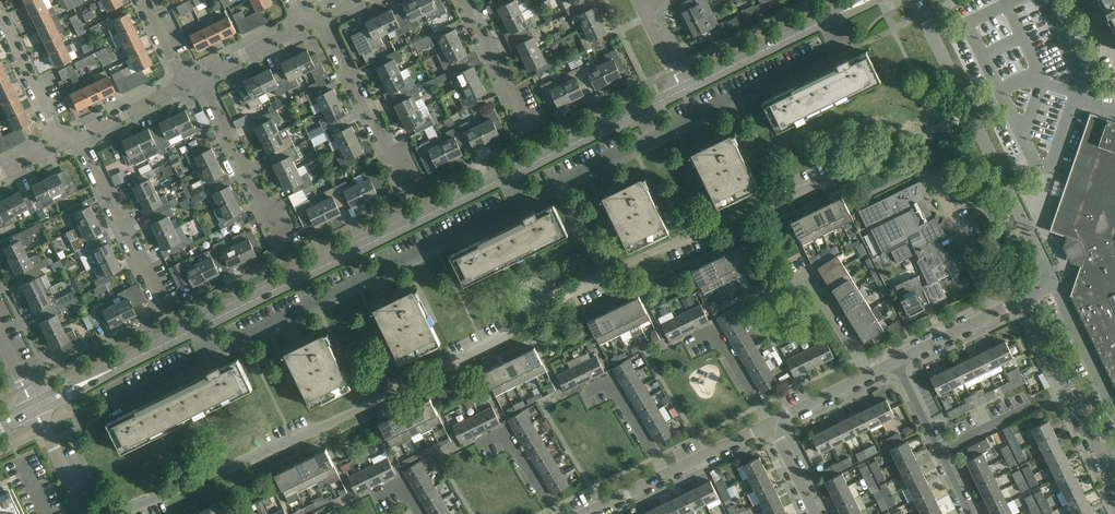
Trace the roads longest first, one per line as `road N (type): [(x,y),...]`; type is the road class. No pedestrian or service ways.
road 1 (residential): [(567,296),(968,112)]
road 2 (residential): [(120,513),(519,327)]
road 3 (residential): [(524,201),(845,44)]
road 4 (residential): [(213,353),(524,201)]
road 5 (tertiary): [(510,174),(199,325)]
road 6 (tertiary): [(683,90),(510,174)]
road 7 (unclassified): [(1052,283),(968,112)]
road 8 (residential): [(406,186),(320,18)]
road 9 (residential): [(163,302),(78,136)]
road 10 (residential): [(282,244),(199,77)]
road 11 (tertiary): [(199,325),(33,406)]
road 12 (unclassified): [(1100,450),(1024,298)]
road 13 (tertiary): [(832,17),(683,90)]
road 14 (residential): [(871,374),(810,272),(767,288)]
road 15 (residential): [(997,309),(932,177)]
road 16 (residential): [(0,14),(62,144)]
road 17 (residential): [(528,126),(464,0)]
road 18 (residential): [(665,476),(610,379),(584,392)]
road 19 (residential): [(1114,409),(1052,283)]
road 20 (residential): [(771,424),(713,330),(687,343)]
road 21 (unclassified): [(968,112),(917,0)]
road 22 (residential): [(552,513),(504,432),(480,444)]

